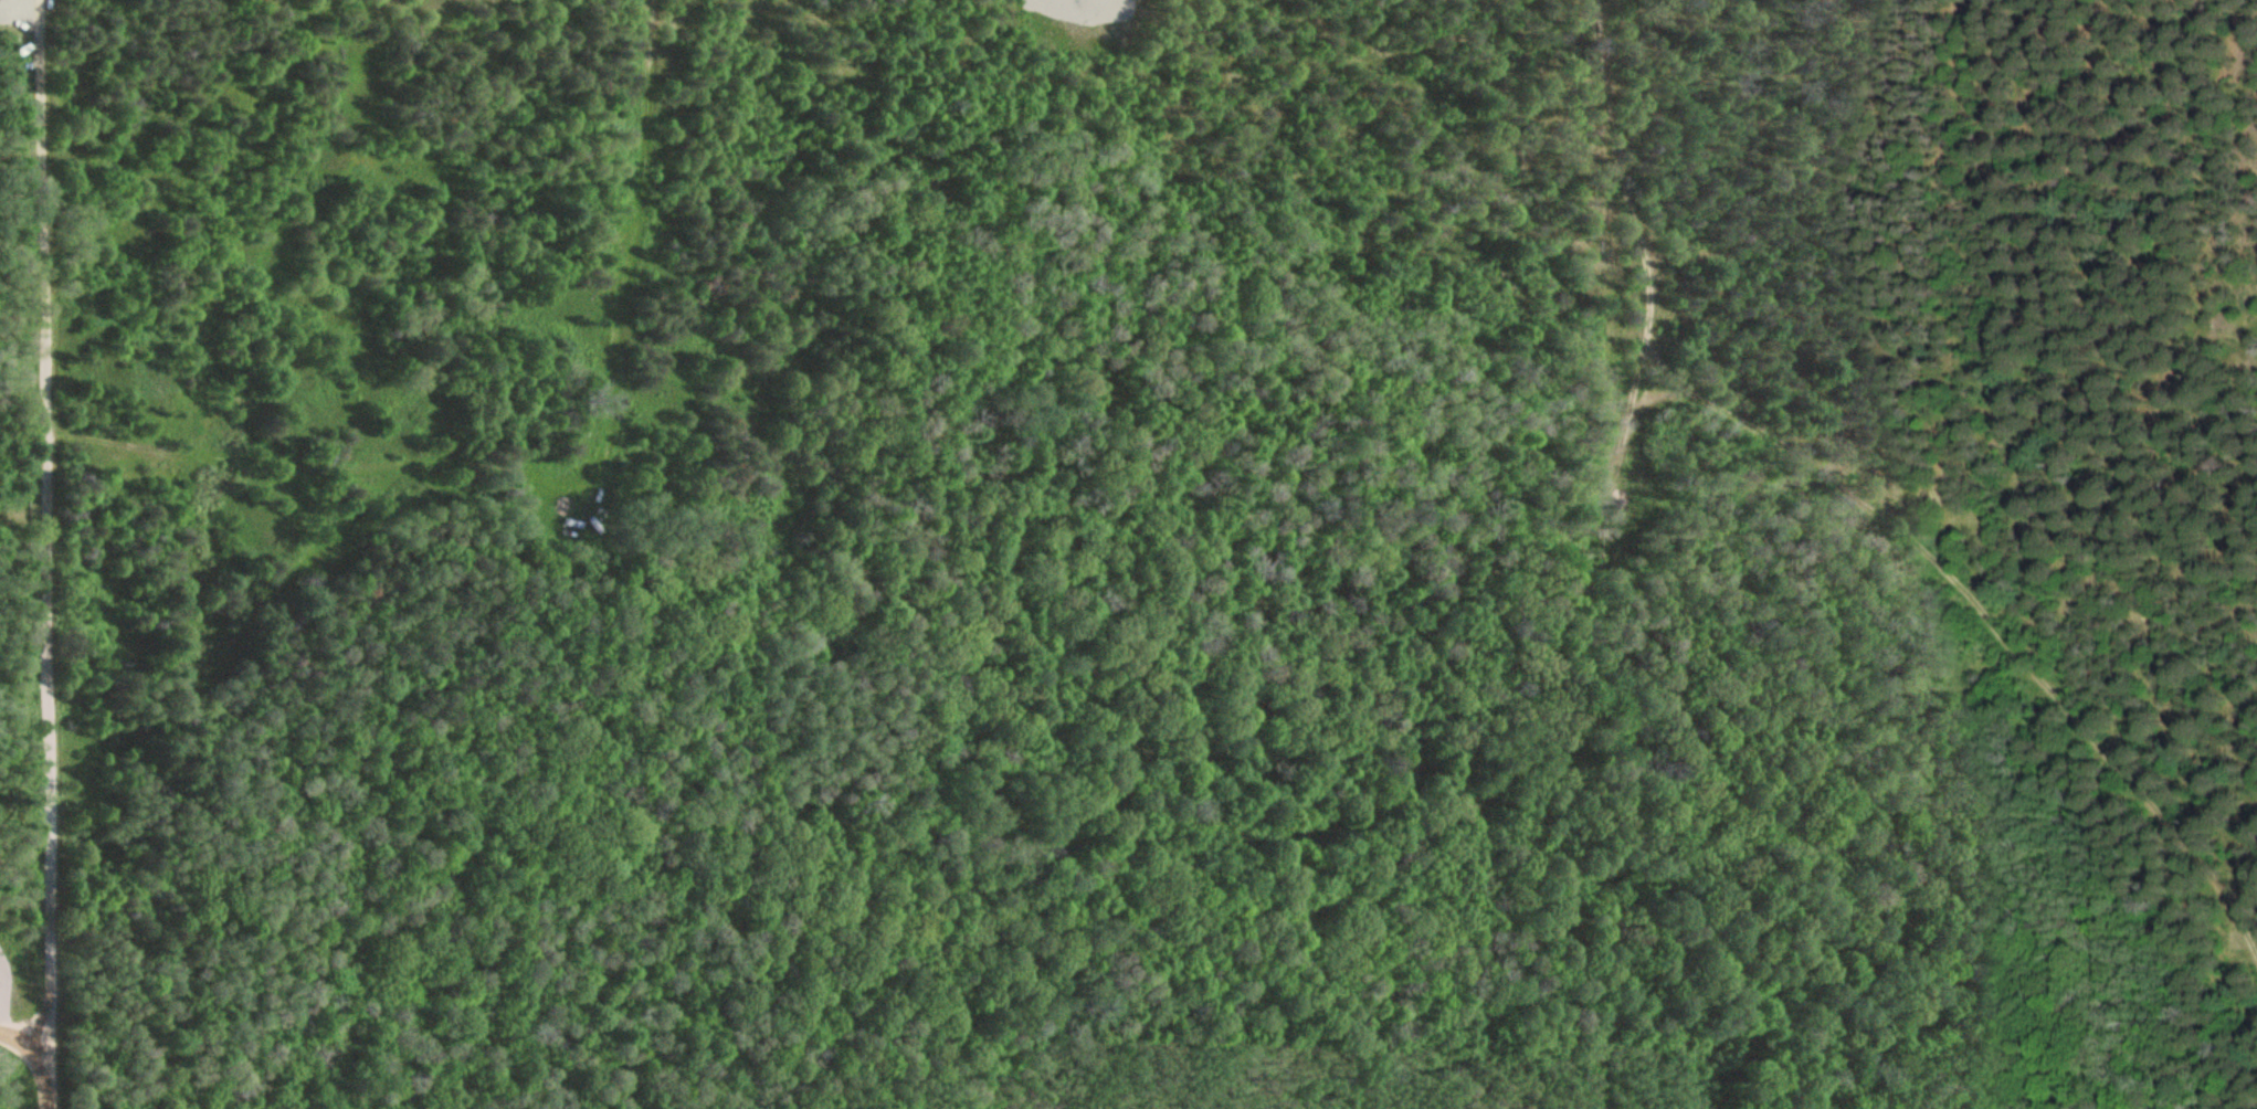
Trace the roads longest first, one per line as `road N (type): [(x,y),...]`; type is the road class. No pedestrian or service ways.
road 1 (residential): [(1585,0),(1588,45),(1636,229),(1644,387),(1609,493),(1594,568),(1595,1108)]
road 2 (residential): [(47,1108),(53,952),(41,0)]
road 3 (track): [(1644,387),(1738,423),(1803,464),(1981,604),(2070,700),(2124,783),(2256,931)]

